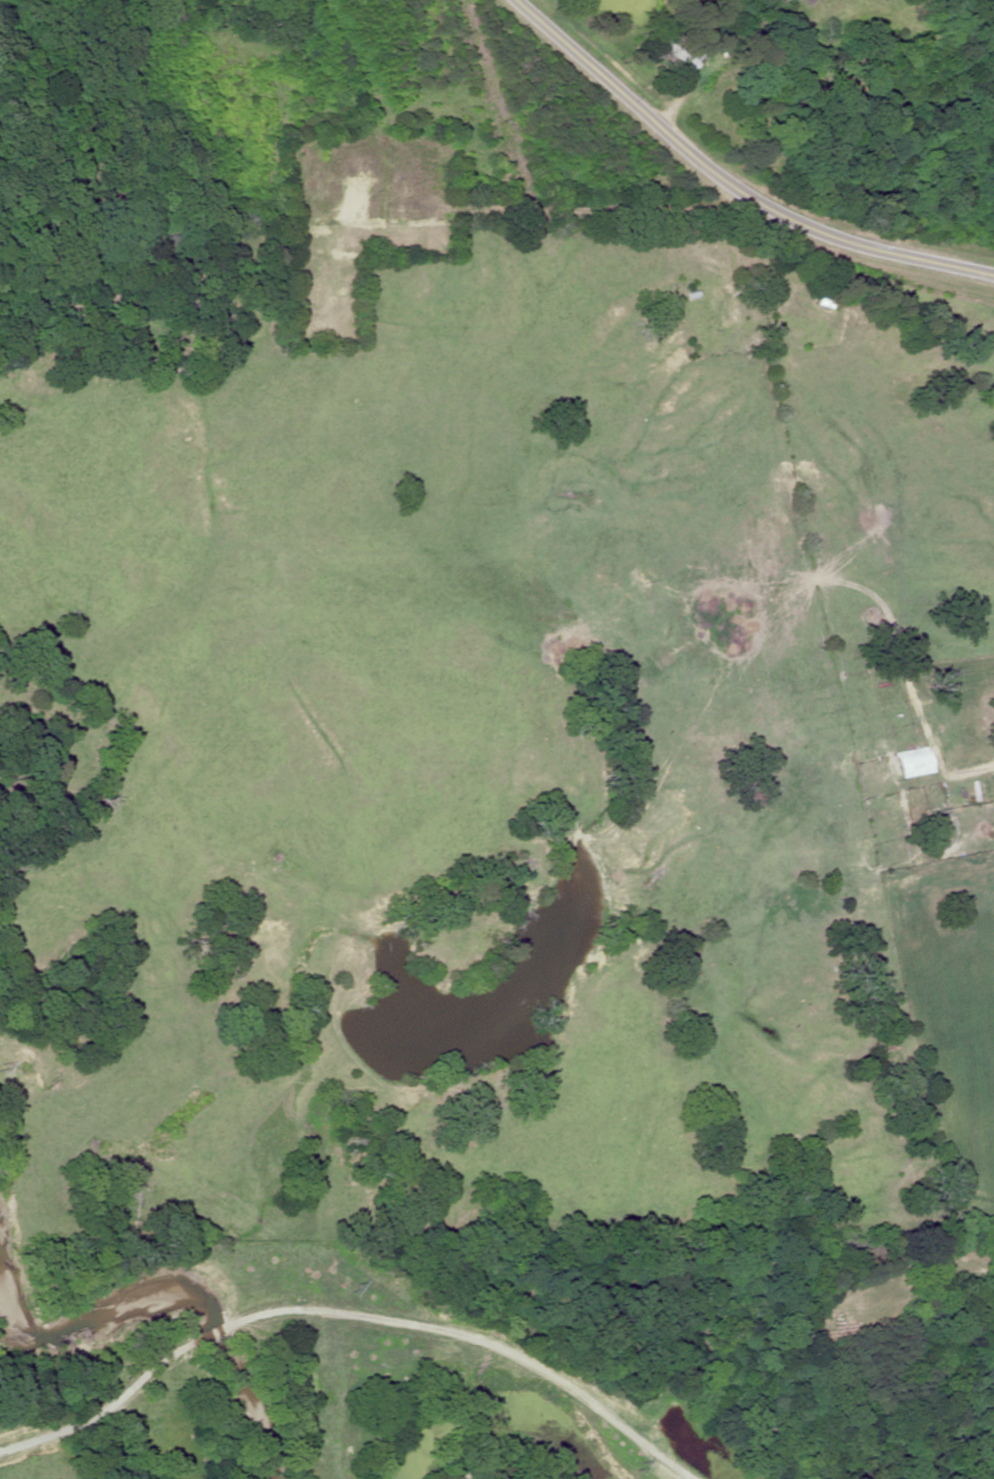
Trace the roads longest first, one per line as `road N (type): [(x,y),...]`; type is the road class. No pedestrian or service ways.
road 1 (residential): [(993,284),(797,215),(525,0)]

